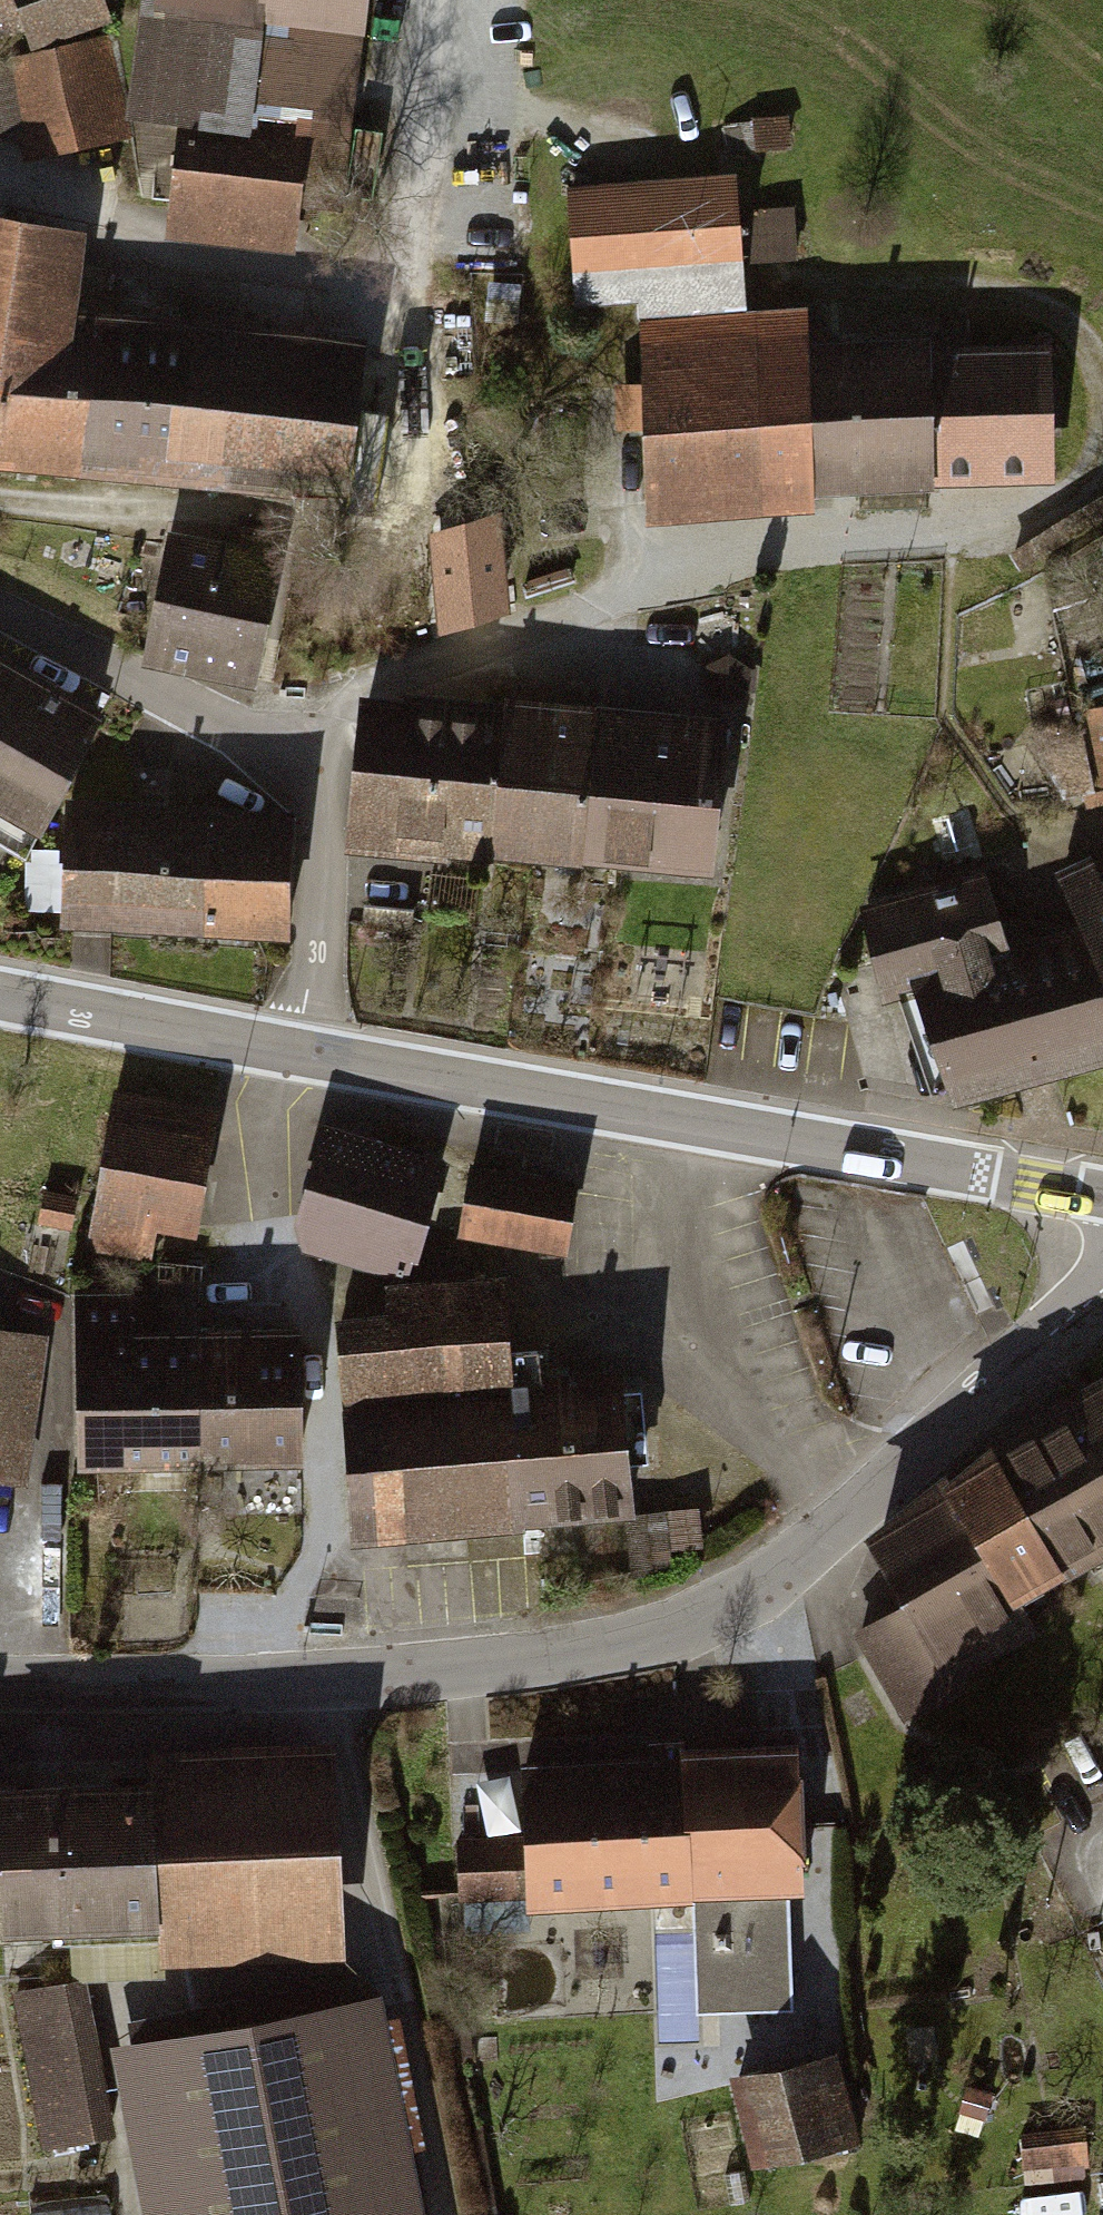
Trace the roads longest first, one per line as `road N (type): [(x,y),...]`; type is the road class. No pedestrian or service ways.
road 1 (tertiary): [(0,1681),(336,1680),(488,1665),(669,1635),(769,1587),(1102,1290)]
road 2 (secondary): [(1102,1194),(308,1048)]
road 3 (residential): [(308,1048),(332,793),(0,613)]
road 4 (track): [(439,2214),(336,1680)]
road 5 (secondary): [(308,1048),(0,989)]

